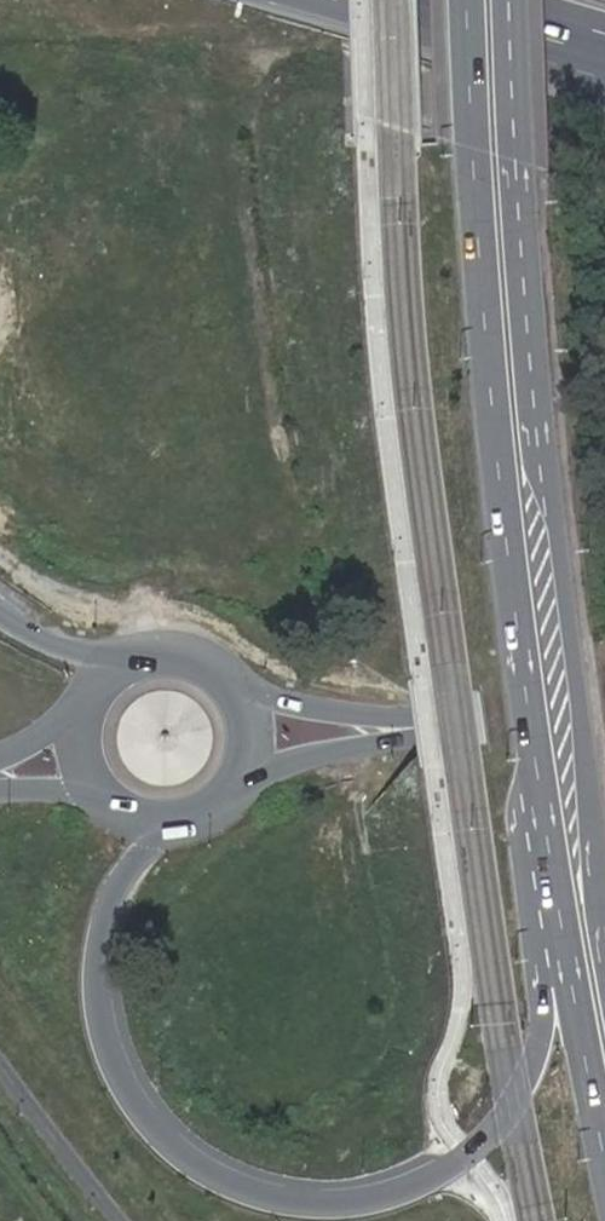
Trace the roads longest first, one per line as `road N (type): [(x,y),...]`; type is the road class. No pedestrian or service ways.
road 1 (secondary): [(545,829),(539,1036),(514,1105),(468,1155),(422,1184),(324,1206),(274,1201),(223,1180),(143,1109),(119,1067),(104,1019),(104,923),(120,882),(169,823)]
road 2 (primary): [(604,903),(557,525),(540,465),(510,0)]
road 3 (primary): [(467,0),(498,468),(545,829)]
road 4 (primary): [(545,829),(604,1160)]
road 5 (secondary): [(230,796),(305,757),(412,728)]
road 6 (secondary): [(412,728),(604,700)]
road 7 (secondary): [(412,728),(307,707),(232,677)]
road 8 (motorway): [(440,0),(604,48)]
road 9 (motorway): [(130,656),(54,644),(0,610)]
road 10 (secondary): [(230,796),(253,750),(254,724),(232,677)]

